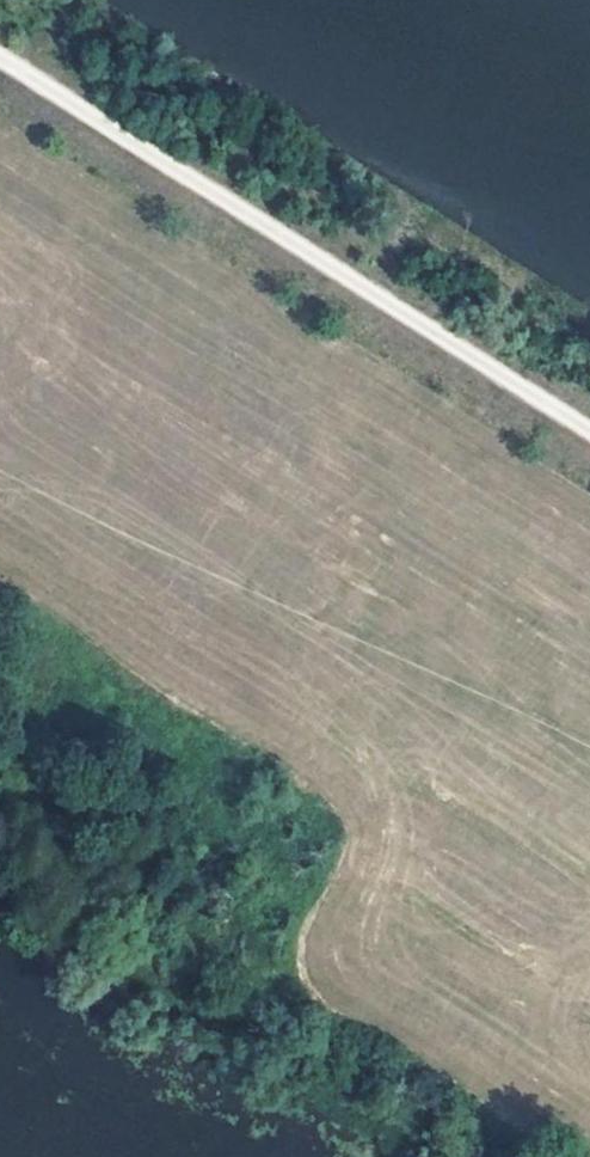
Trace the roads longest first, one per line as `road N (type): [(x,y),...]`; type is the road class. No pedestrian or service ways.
road 1 (track): [(589,437),(0,61)]

